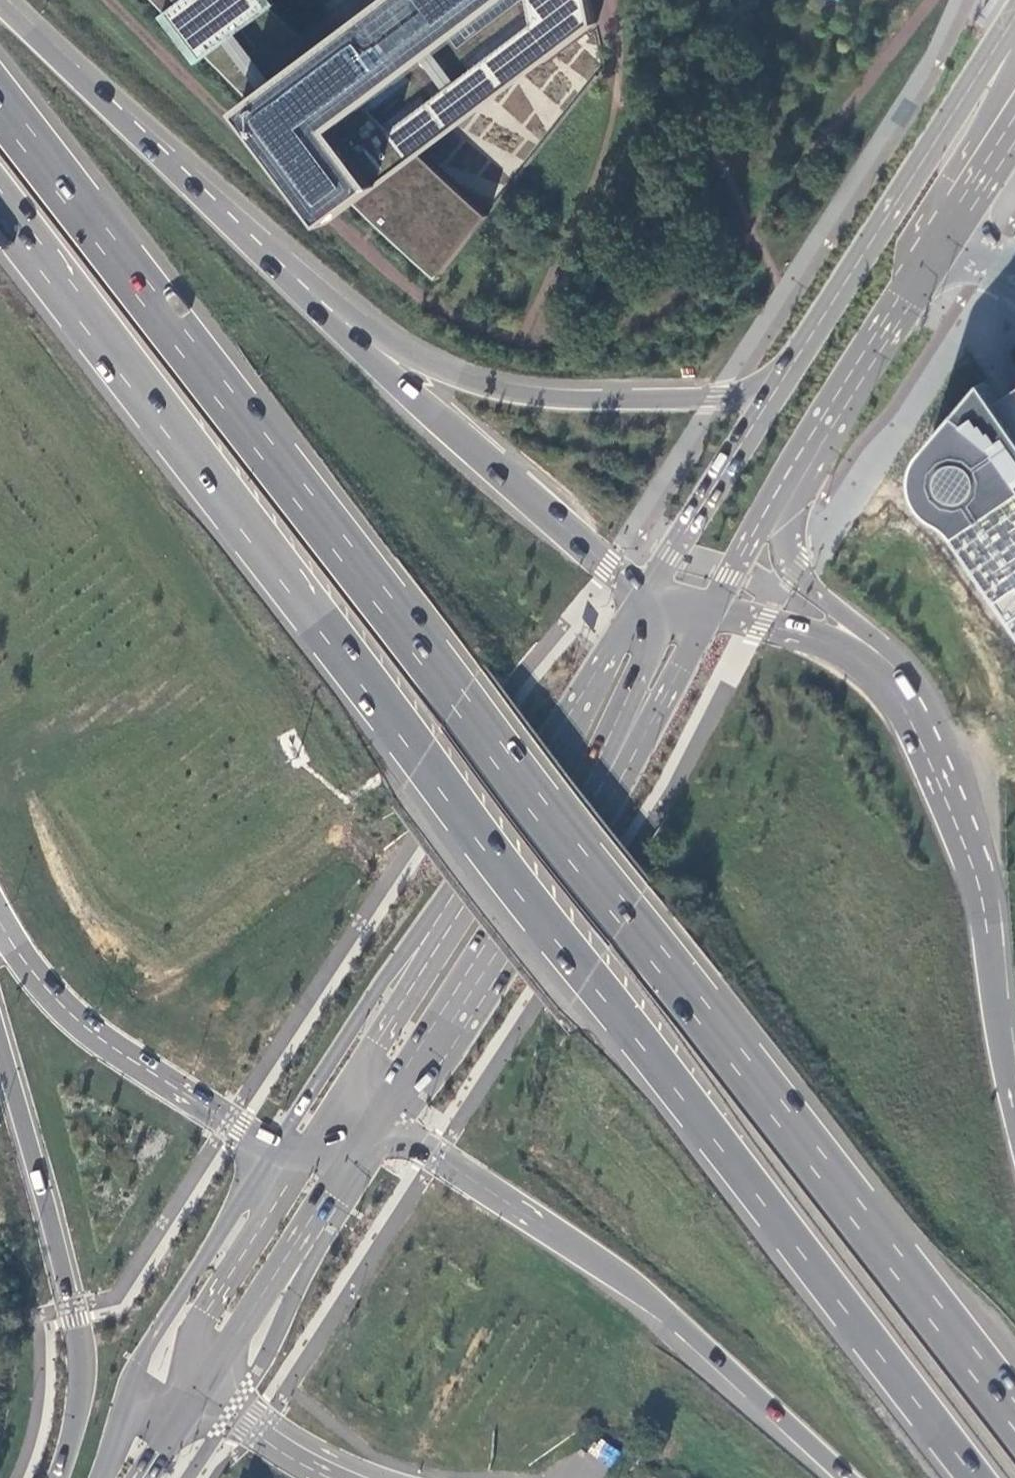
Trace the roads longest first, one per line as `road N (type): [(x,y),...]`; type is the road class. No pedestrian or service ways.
road 1 (trunk): [(1014,1416),(0,104)]
road 2 (trunk): [(0,214),(978,1477)]
road 3 (track): [(933,0),(762,219),(700,284),(622,334),(541,346),(471,329),(433,308),(109,0)]
road 4 (trunk): [(380,1125),(640,1289),(848,1477)]
road 5 (primary): [(552,751),(403,952),(273,1153)]
road 6 (trunk): [(789,368),(722,398),(557,395),(466,380),(322,316)]
road 7 (trunk): [(322,316),(0,3)]
road 8 (trunk): [(0,1045),(80,1349),(81,1390),(56,1477)]
road 9 (trunk): [(645,593),(322,316)]
road 10 (primary): [(1014,13),(789,368)]
road 11 (primary): [(552,751),(345,1101)]
road 12 (primary): [(273,1153),(145,1351),(100,1477)]
road 13 (primary): [(380,1125),(578,819)]
road 14 (trunk): [(0,922),(29,969),(100,1040),(273,1153)]
road 15 (trunk): [(940,772),(926,715),(897,661),(789,565),(789,473)]
road 16 (trunk): [(1014,1116),(977,885),(940,772)]
road 17 (primary): [(204,1389),(380,1125)]
road 18 (trunk): [(940,772),(883,680),(828,639),(709,614)]
road 19 (primary): [(789,473),(949,235)]
road 20 (primary): [(789,368),(645,593)]
road 21 (primary): [(308,1159),(205,1314),(204,1389)]
road 22 (primary): [(578,819),(618,790),(709,614)]
road 23 (trunk): [(578,819),(584,772),(658,632),(645,593)]
road 24 (residential): [(1014,52),(1013,70),(934,199),(933,222),(949,235)]
road 25 (primary): [(645,593),(552,751)]
road 26 (primary): [(709,614),(789,473)]
road 27 (primary): [(949,235),(1014,130)]

